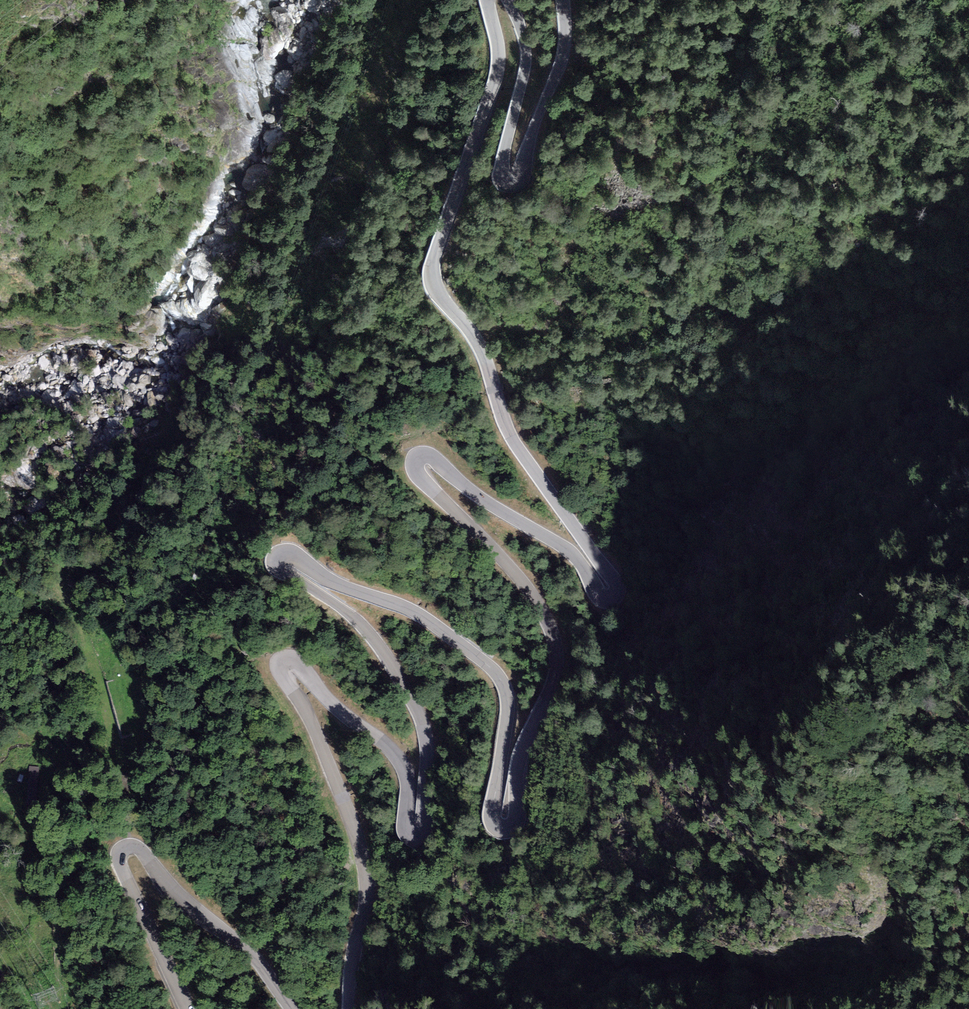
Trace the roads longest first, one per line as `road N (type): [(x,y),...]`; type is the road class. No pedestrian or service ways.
road 1 (tertiary): [(349,1008),(367,876),(282,663),(297,662),(342,713),(394,753),(408,783),(405,828),(414,837),(423,828),(426,737),(379,647),(346,612),(279,570),(278,556),(292,553),(335,583),(404,607),(496,672),(507,713),(492,818),(504,830),(515,824),(519,764),(553,683),(555,642),(511,568),(420,479),(419,457),(437,458),(465,487),(569,550),(601,598),(617,588),(513,440),(482,352),(434,280),(495,73),(487,0)]
road 2 (tertiary): [(190,1008),(120,864),(128,846),(140,850),(188,905),(240,942),(291,1008)]
road 3 (tertiary): [(510,0),(526,59),(502,173),(512,184),(520,180),(562,62),(563,0)]

